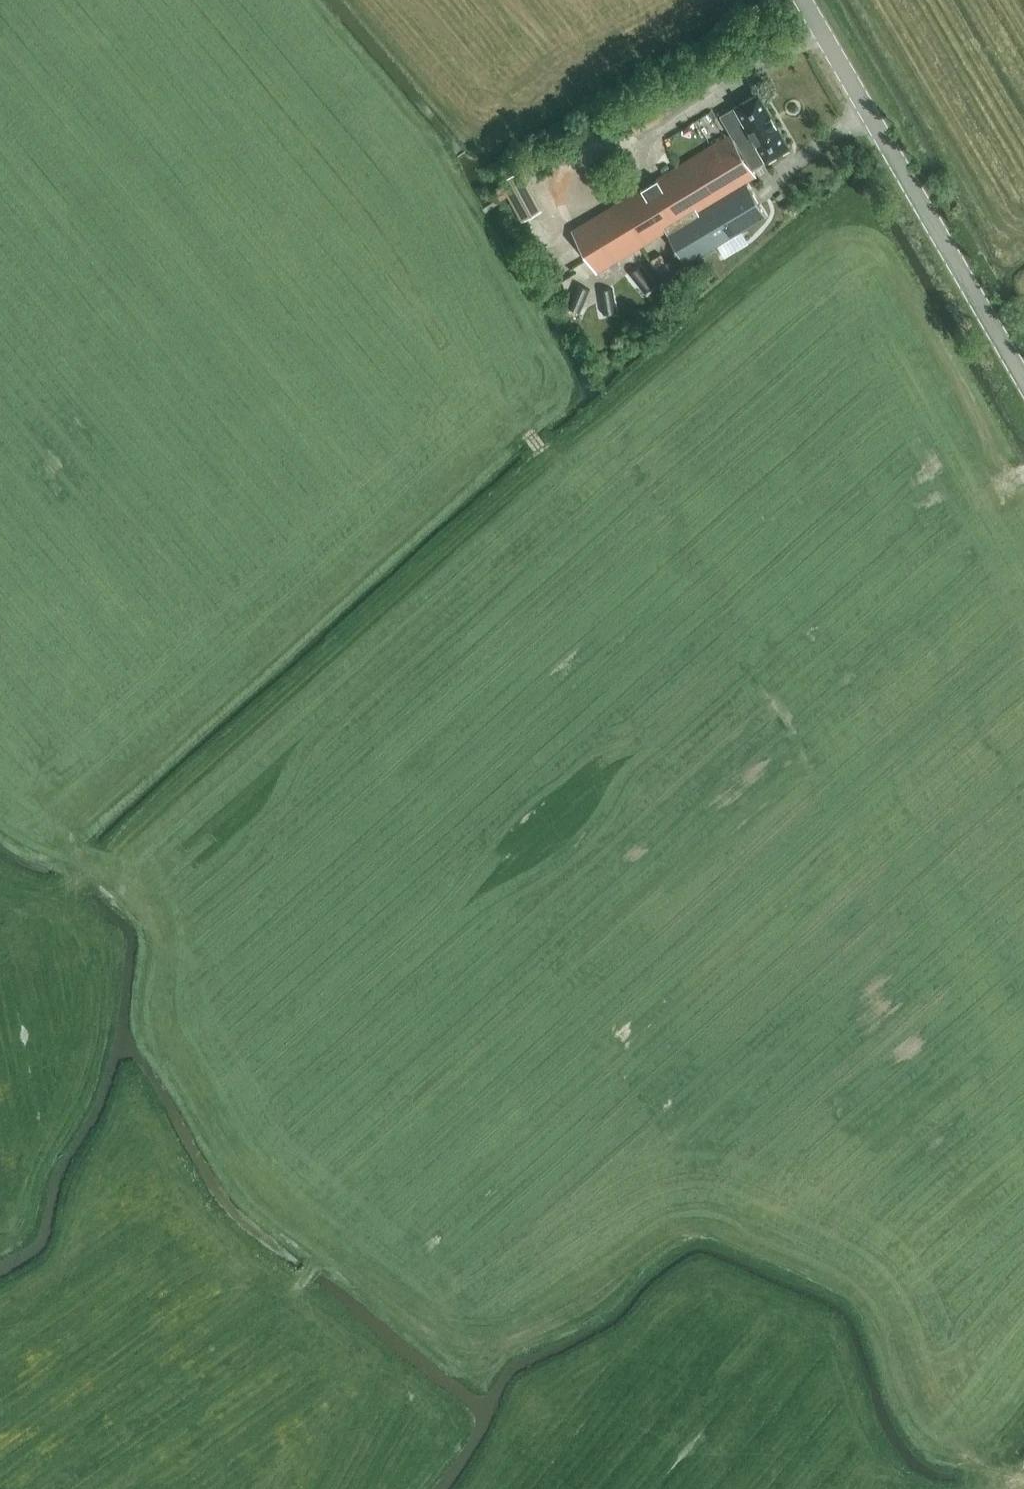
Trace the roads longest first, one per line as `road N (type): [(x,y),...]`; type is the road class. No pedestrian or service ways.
road 1 (unclassified): [(1023,379),(804,0)]

